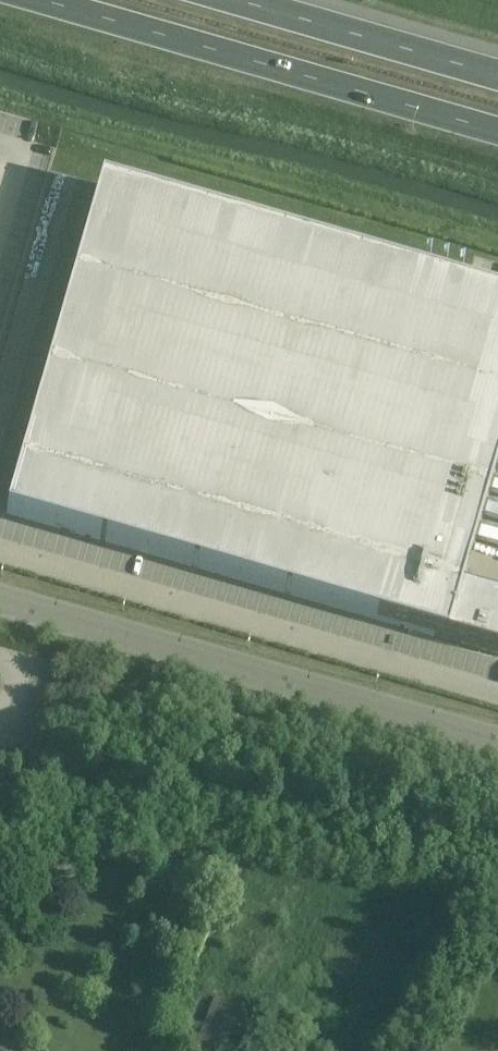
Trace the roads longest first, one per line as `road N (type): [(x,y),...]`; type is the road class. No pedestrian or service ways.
road 1 (unclassified): [(497,741),(0,599)]
road 2 (motorway): [(43,0),(497,131)]
road 3 (motorway): [(497,76),(237,0)]

